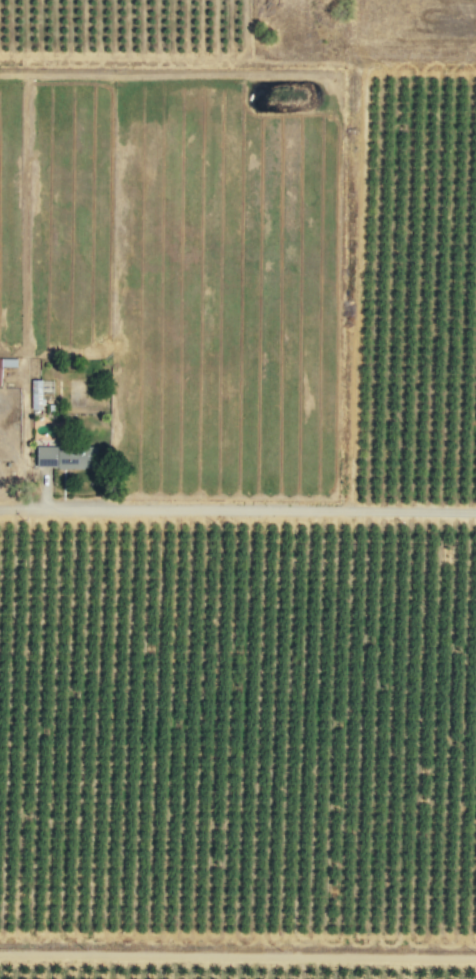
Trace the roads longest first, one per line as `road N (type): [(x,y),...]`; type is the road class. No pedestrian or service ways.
road 1 (residential): [(0,505),(475,512)]
road 2 (residential): [(0,953),(475,957)]

